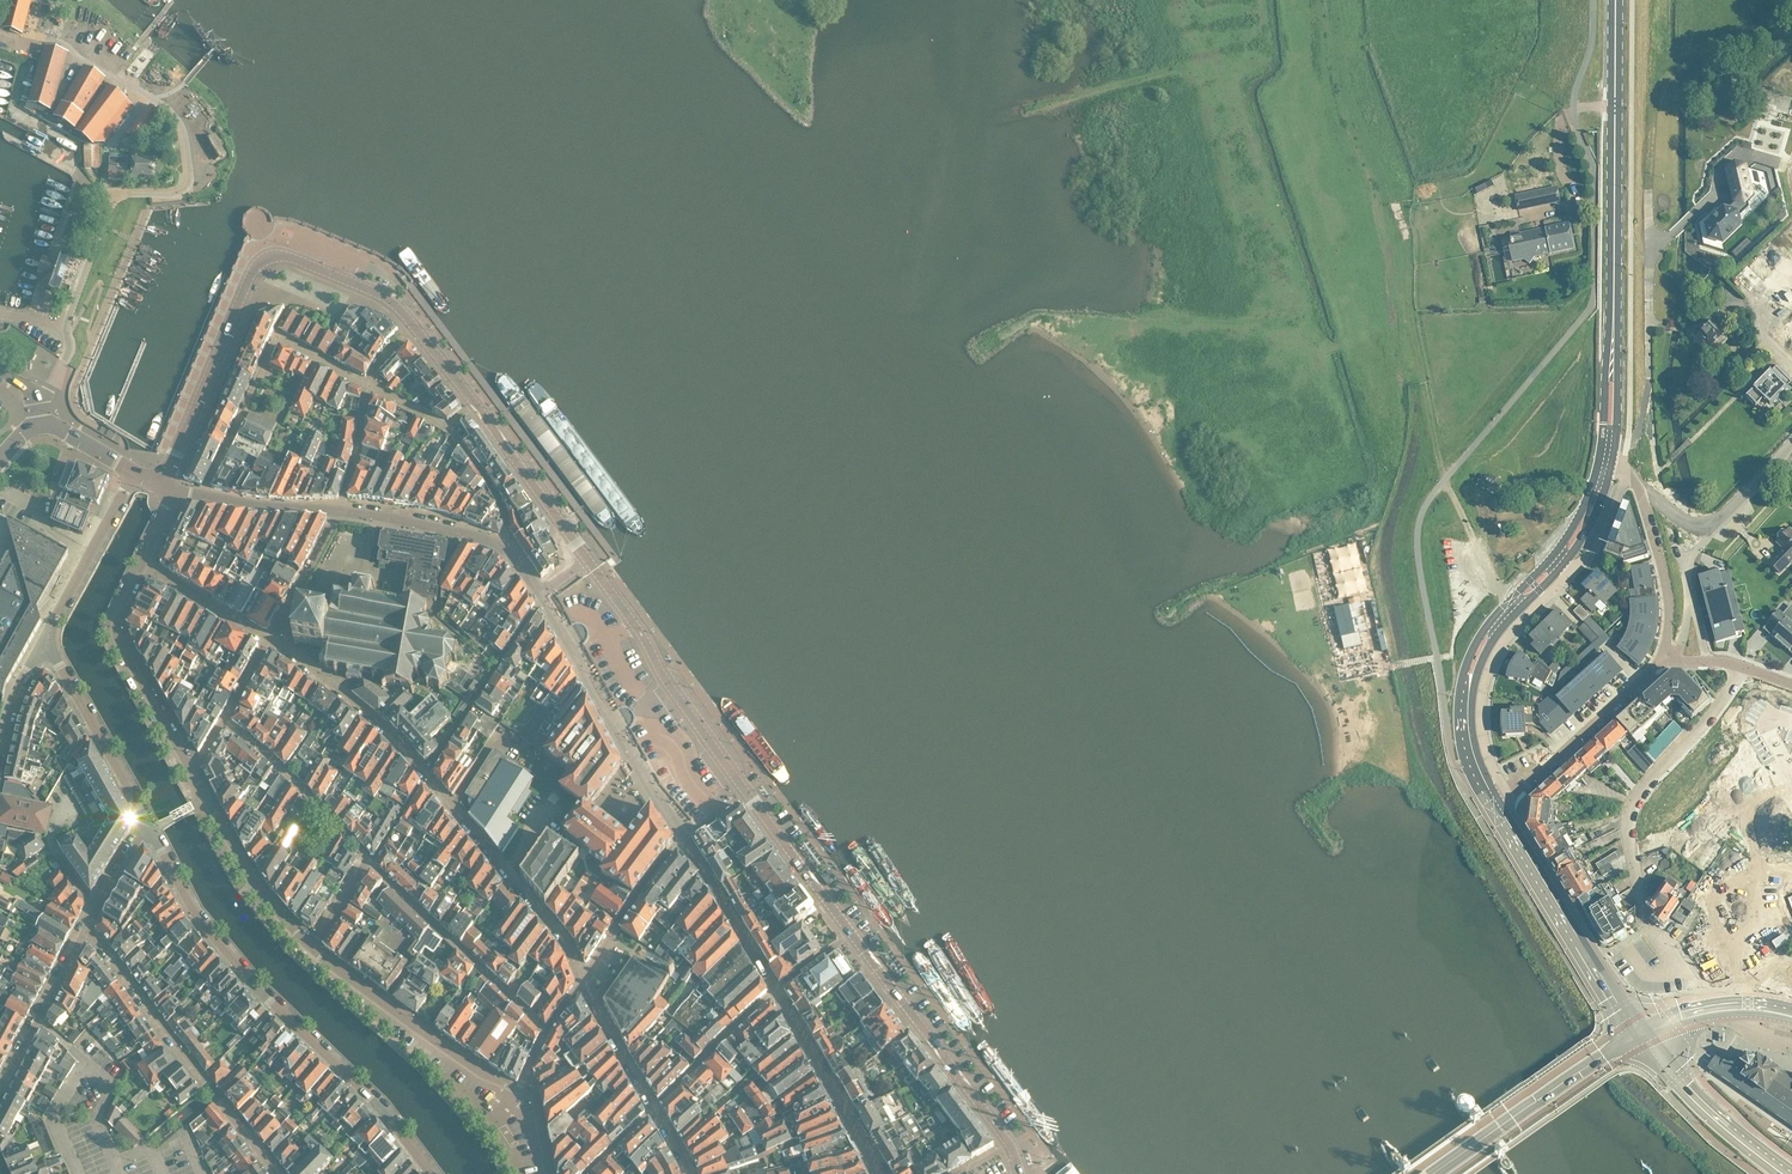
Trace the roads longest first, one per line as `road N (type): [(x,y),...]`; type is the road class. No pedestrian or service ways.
road 1 (tertiary): [(1023,1173),(1012,1145),(683,705),(588,559)]
road 2 (residential): [(270,643),(391,734),(564,938),(583,978)]
road 3 (unclassified): [(434,1173),(195,912),(152,831)]
road 4 (tertiary): [(415,327),(381,294),(288,256),(264,259),(249,277),(164,483)]
road 5 (track): [(1396,206),(1436,447),(1470,532)]
road 6 (residential): [(1739,666),(1707,720),(1645,783),(1628,814),(1643,919),(1673,946)]
road 7 (residential): [(1685,568),(1654,449),(1650,248)]
road 8 (residential): [(278,1173),(87,928)]
road 9 (residential): [(368,386),(276,336),(202,495)]
road 10 (residential): [(541,592),(680,833)]
road 11 (secondary): [(1637,1032),(1493,804)]
road 12 (unclassified): [(66,326),(110,200),(185,190),(187,139)]
road 13 (residential): [(1508,795),(1483,740),(1484,683),(1505,639),(1569,571)]
road 14 (unclassified): [(311,947),(515,1097)]
road 15 (residential): [(547,1032),(368,859)]
road 16 (tertiary): [(1438,1173),(1637,1032)]
road 17 (unclassified): [(141,563),(114,616),(115,635),(193,773)]
road 18 (unclassified): [(152,831),(43,646)]
road 19 (secondary): [(1613,318),(1614,106)]
road 20 (residential): [(1508,795),(1667,656)]
road 21 (secondary): [(1786,1173),(1685,1087),(1637,1032)]
road 22 (residential): [(368,859),(224,720)]
road 23 (unclassified): [(43,646),(135,472)]
road 24 (residential): [(1667,656),(1666,589),(1637,488),(1623,470)]
road 25 (tertiary): [(588,559),(476,404)]
road 26 (secondary): [(1552,555),(1479,635),(1464,671),(1464,712)]
road 27 (unclassified): [(207,800),(266,899),(311,947)]
road 28 (secondary): [(1464,712),(1490,641),(1562,564)]
road 29 (residential): [(0,1086),(87,928)]
road 30 (residential): [(338,511),(479,537),(507,551)]
road 31 (residential): [(1685,568),(1791,447)]
road 32 (residential): [(141,563),(270,643)]
road 33 (secondary): [(1610,467),(1613,318)]
road 34 (residential): [(270,643),(338,511)]
road 35 (residential): [(583,978),(654,1108)]
road 36 (secondary): [(1613,318),(1598,463)]
road 37 (residential): [(507,551),(499,501),(447,426)]
road 38 (residential): [(202,495),(338,511)]
road 39 (residential): [(338,511),(368,386)]

